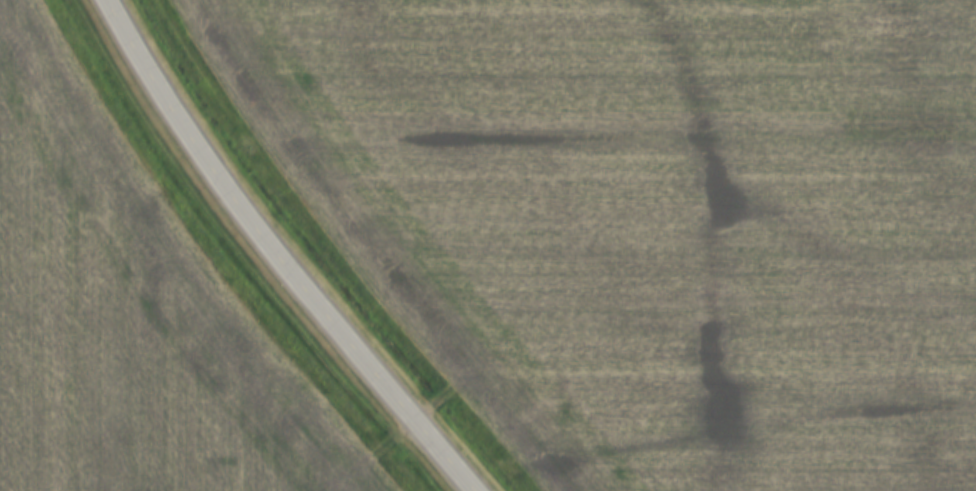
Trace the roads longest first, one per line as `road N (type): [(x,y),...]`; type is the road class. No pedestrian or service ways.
road 1 (primary): [(476,490),(277,258),(110,0)]

